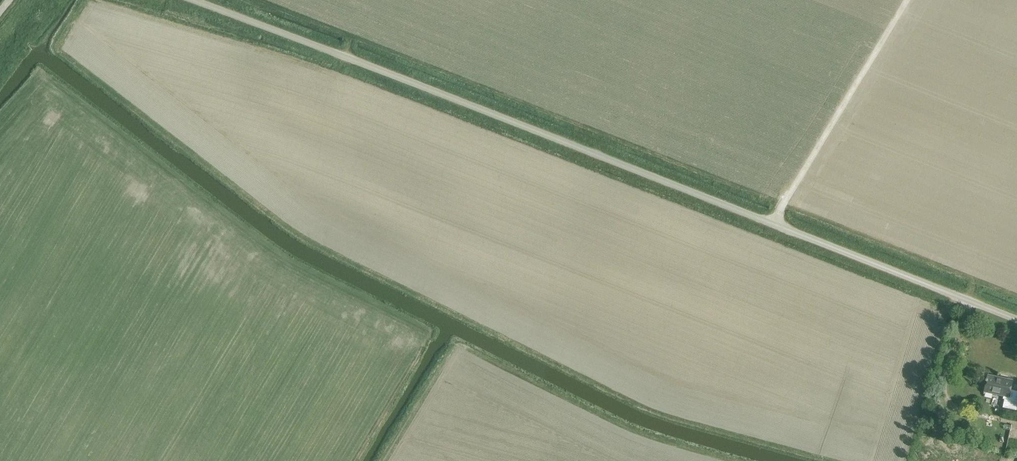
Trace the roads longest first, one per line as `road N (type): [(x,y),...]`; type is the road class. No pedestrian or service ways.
road 1 (unclassified): [(1016,319),(199,0)]
road 2 (track): [(773,223),(907,0)]

